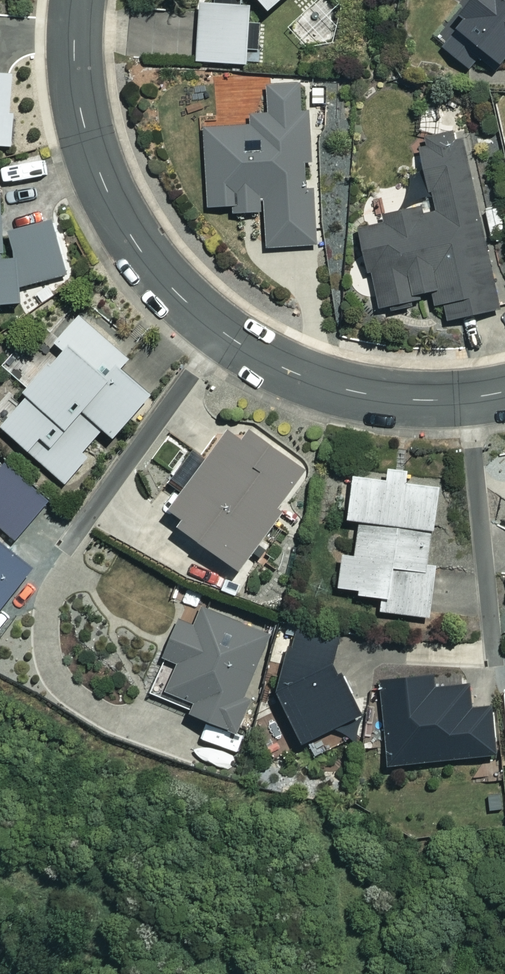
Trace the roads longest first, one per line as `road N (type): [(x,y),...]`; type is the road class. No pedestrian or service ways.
road 1 (residential): [(77,0),(77,84),(87,135),(111,202),(164,279),(232,341),(296,376),(373,395),(440,400),(504,389)]

